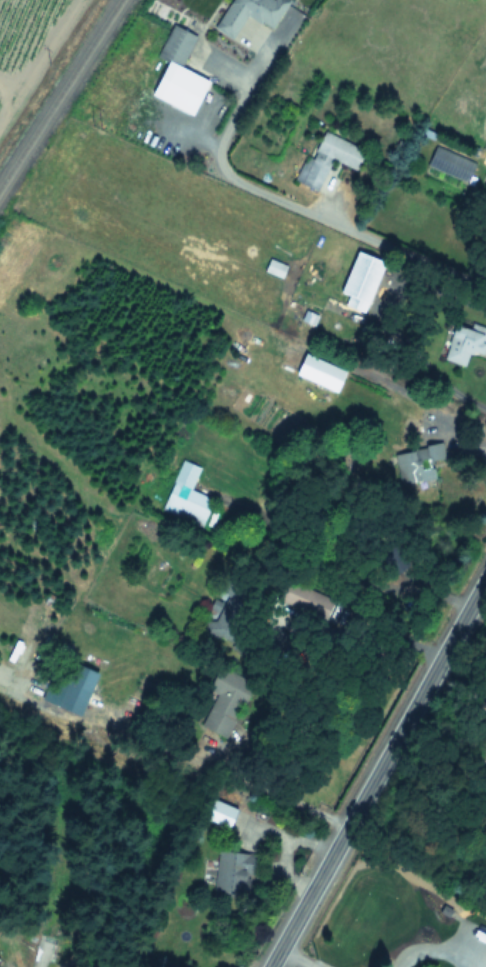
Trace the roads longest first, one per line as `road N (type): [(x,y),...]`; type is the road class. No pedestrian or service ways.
road 1 (secondary): [(270,966),(485,580)]
road 2 (residential): [(220,173),(485,287)]

